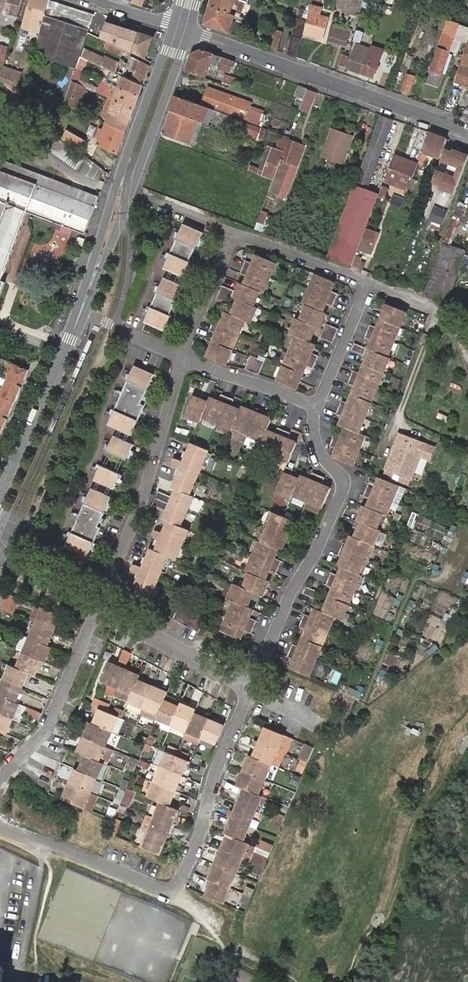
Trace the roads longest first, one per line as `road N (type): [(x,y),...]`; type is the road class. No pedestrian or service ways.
road 1 (residential): [(0,828),(173,890),(252,685)]
road 2 (residential): [(252,685),(291,589),(342,496),(313,432),(319,405)]
road 3 (residential): [(79,317),(189,31)]
road 4 (residential): [(173,26),(79,317)]
road 5 (residential): [(467,131),(189,31)]
road 6 (residential): [(319,405),(369,284),(234,230)]
road 7 (residential): [(101,606),(143,503),(182,357)]
road 8 (residential): [(0,782),(45,731),(101,606)]
road 9 (residential): [(0,497),(79,317)]
road 10 (residential): [(252,685),(101,606)]
road 11 (residential): [(319,405),(182,357)]
road 12 (residential): [(182,357),(234,230)]

